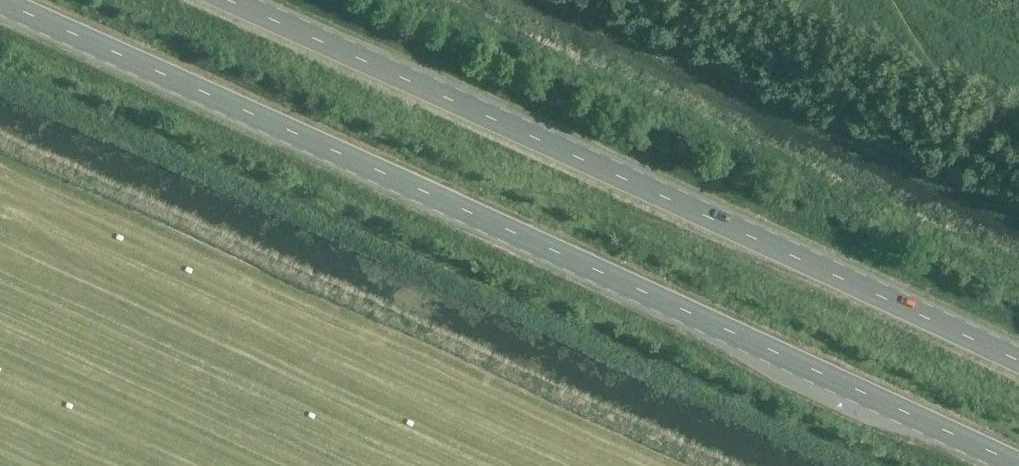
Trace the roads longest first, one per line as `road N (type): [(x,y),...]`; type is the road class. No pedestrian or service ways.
road 1 (primary): [(0,2),(1018,465)]
road 2 (primary): [(1018,364),(225,0)]

